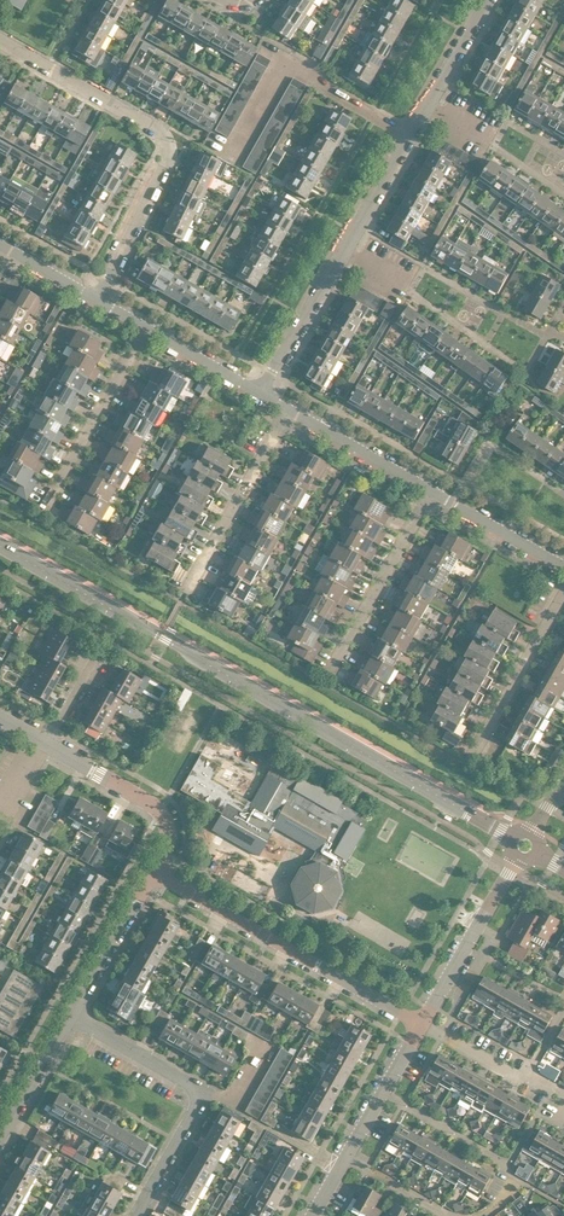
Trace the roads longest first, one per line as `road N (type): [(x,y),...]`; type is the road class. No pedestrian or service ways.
road 1 (tertiary): [(512,837),(0,546)]
road 2 (residential): [(95,298),(169,153),(160,132),(0,38)]
road 3 (residential): [(422,1026),(154,873)]
road 4 (residential): [(140,1215),(206,1093),(77,1014)]
road 5 (residential): [(41,521),(146,328)]
road 6 (residential): [(327,684),(431,491)]
road 7 (residential): [(182,600),(288,409)]
road 8 (residential): [(154,873),(170,840),(162,815),(47,745)]
road 9 (residential): [(469,763),(563,594)]
road 10 (residential): [(422,1026),(517,859)]
road 11 (residential): [(344,251),(437,86)]
road 12 (residential): [(260,393),(344,251)]
road 13 (residential): [(431,491),(288,409)]
road 14 (residential): [(77,1014),(154,873)]
road 15 (residential): [(346,1159),(422,1026)]
road 16 (residential): [(563,567),(431,491)]
road 17 (residential): [(0,1143),(77,1014)]
road 18 (residential): [(260,393),(146,328)]

